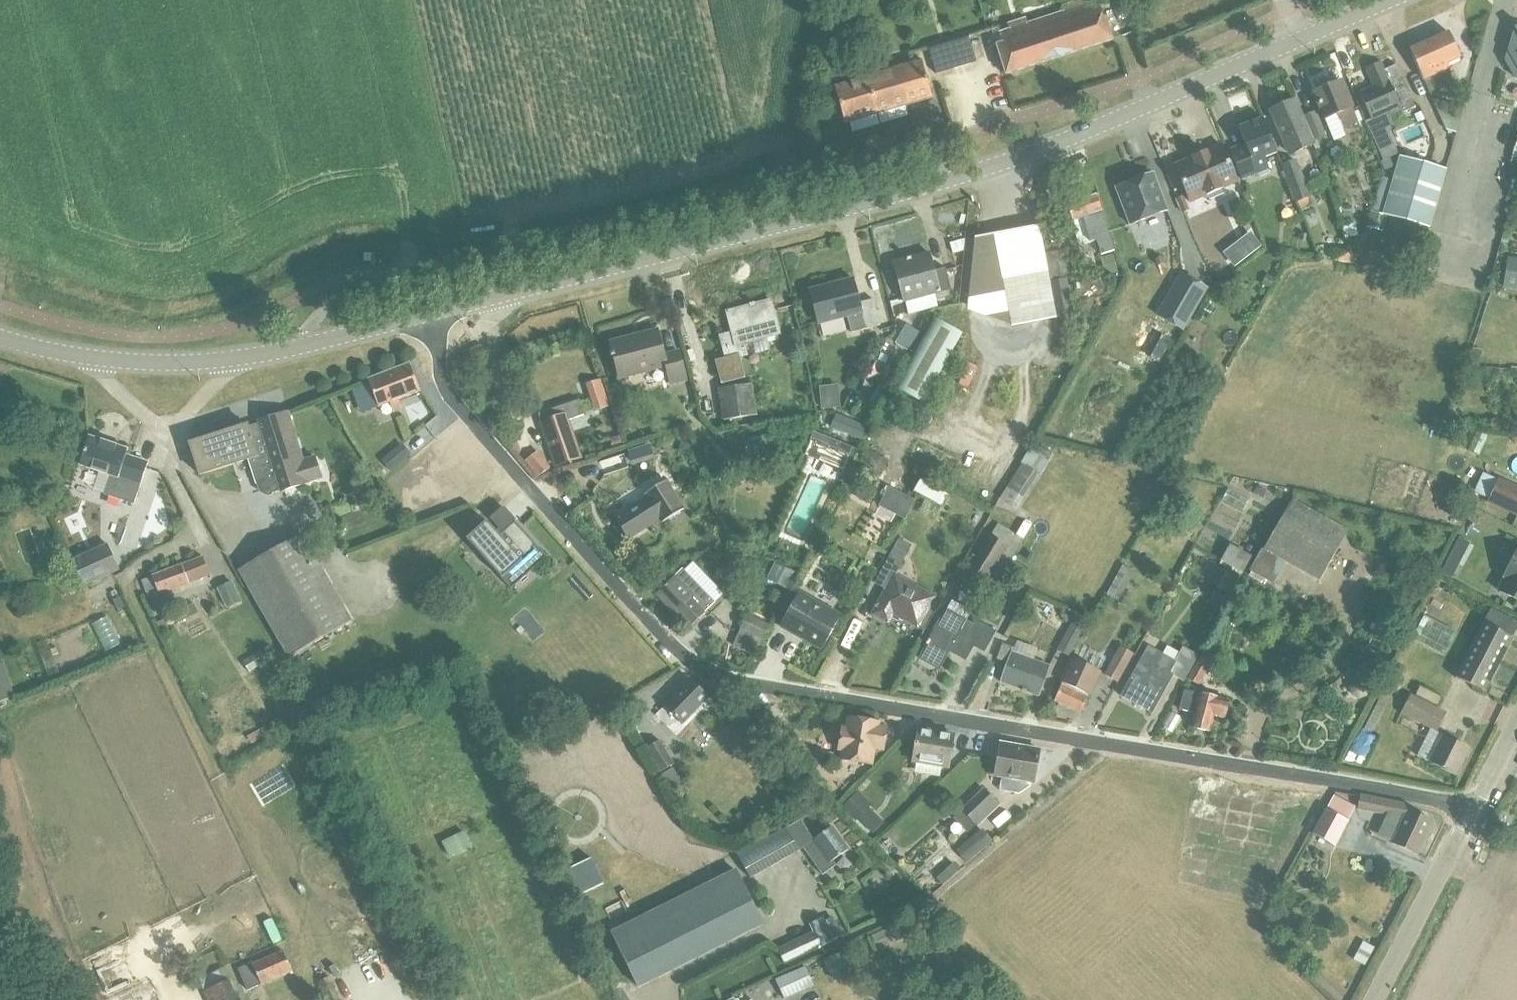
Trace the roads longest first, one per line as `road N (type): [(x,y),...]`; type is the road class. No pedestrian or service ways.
road 1 (residential): [(1472,812),(755,683),(702,666),(446,390),(430,315)]
road 2 (tertiary): [(1396,0),(946,181),(430,315)]
road 3 (tertiary): [(430,315),(207,361),(93,358),(0,337)]
road 4 (unclassified): [(1375,999),(1472,812)]

